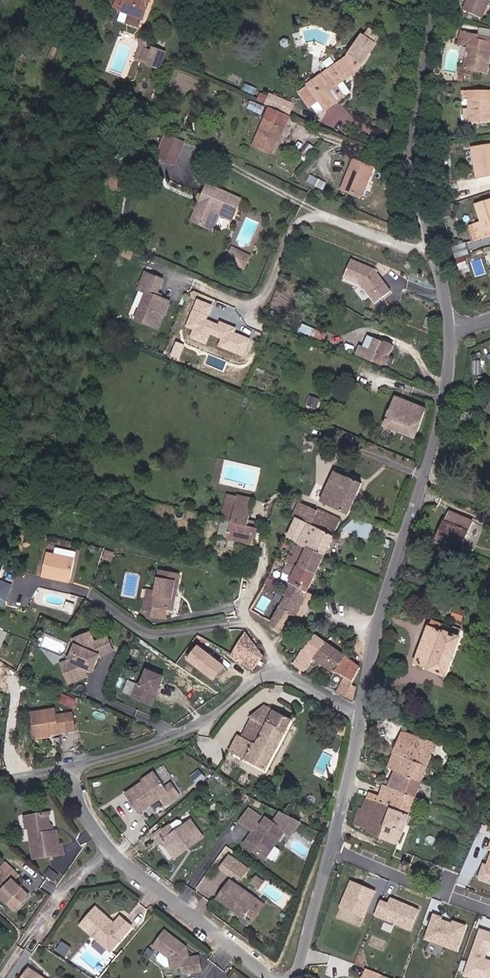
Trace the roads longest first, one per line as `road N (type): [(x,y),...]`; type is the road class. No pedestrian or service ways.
road 1 (unclassified): [(360,714),(393,564),(442,421),(448,328)]
road 2 (unclassified): [(433,250),(416,156),(436,0)]
road 3 (residential): [(306,212),(250,305),(126,251)]
road 4 (residential): [(277,674),(271,650),(243,618),(151,632),(90,593)]
road 5 (residential): [(68,770),(182,733),(277,674)]
road 6 (residential): [(114,851),(273,977)]
road 7 (residential): [(114,851),(64,883),(0,977)]
road 8 (unclassified): [(331,850),(360,714)]
road 9 (residential): [(433,250),(306,212)]
road 10 (unclassified): [(294,977),(331,850)]

